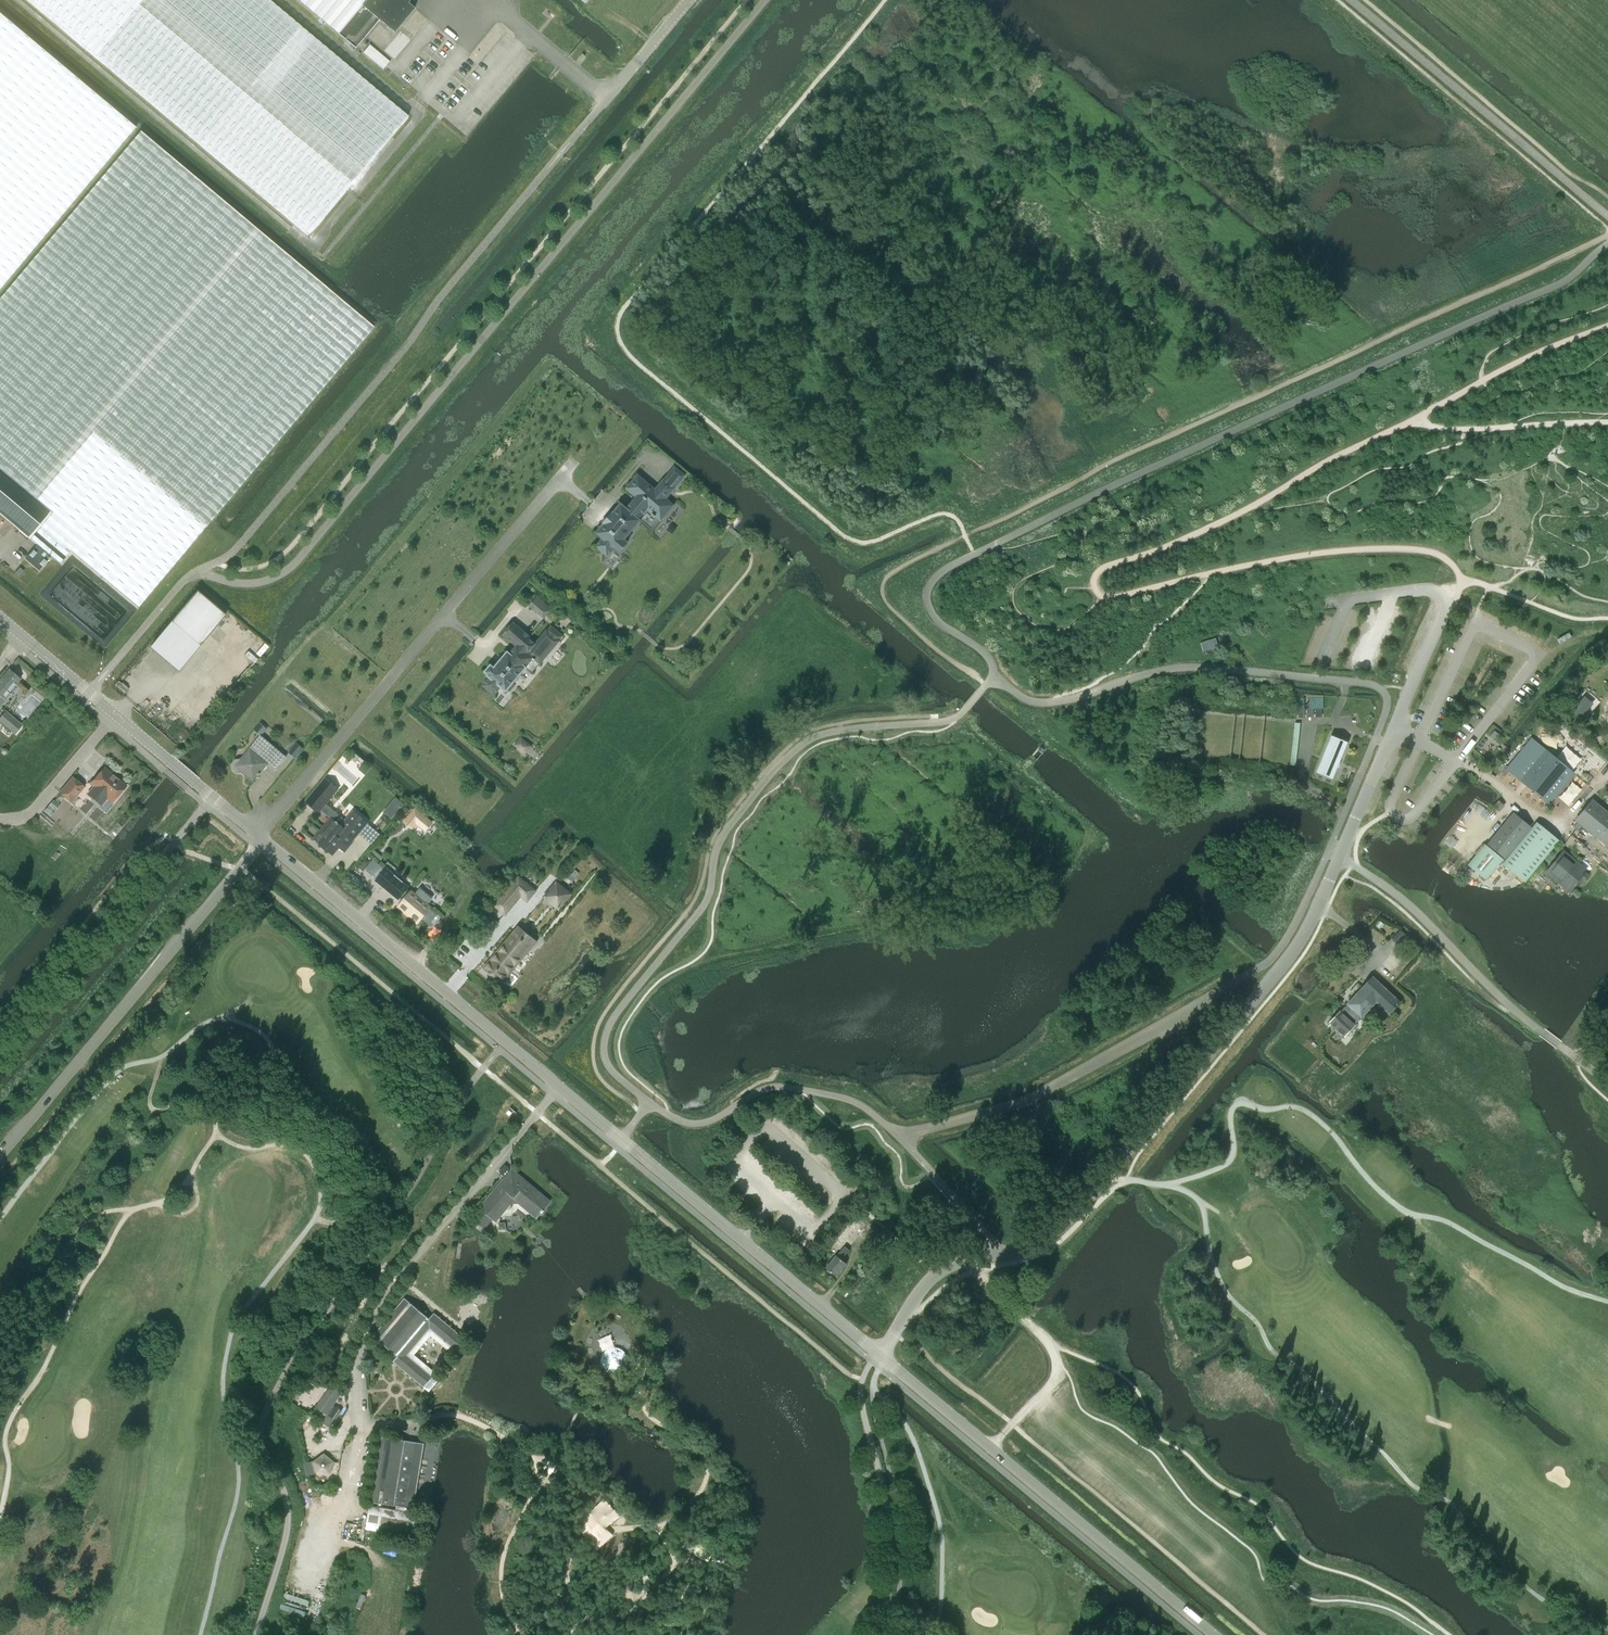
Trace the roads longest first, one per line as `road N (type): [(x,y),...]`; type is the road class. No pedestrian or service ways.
road 1 (tertiary): [(1212,1634),(260,838)]
road 2 (residential): [(574,460),(260,838)]
road 3 (unclassified): [(260,838),(0,1156)]
road 4 (track): [(1250,508),(1526,358),(1607,325)]
road 5 (tertiary): [(260,838),(0,617)]
road 6 (track): [(1214,573),(1118,595),(1095,592),(1093,580),(1101,569),(1250,508)]
road 7 (track): [(1459,579),(1435,552),(1400,549),(1322,552),(1214,573)]
road 8 (track): [(1412,420),(1473,429),(1607,423)]
road 9 (unclassified): [(607,99),(688,0)]

